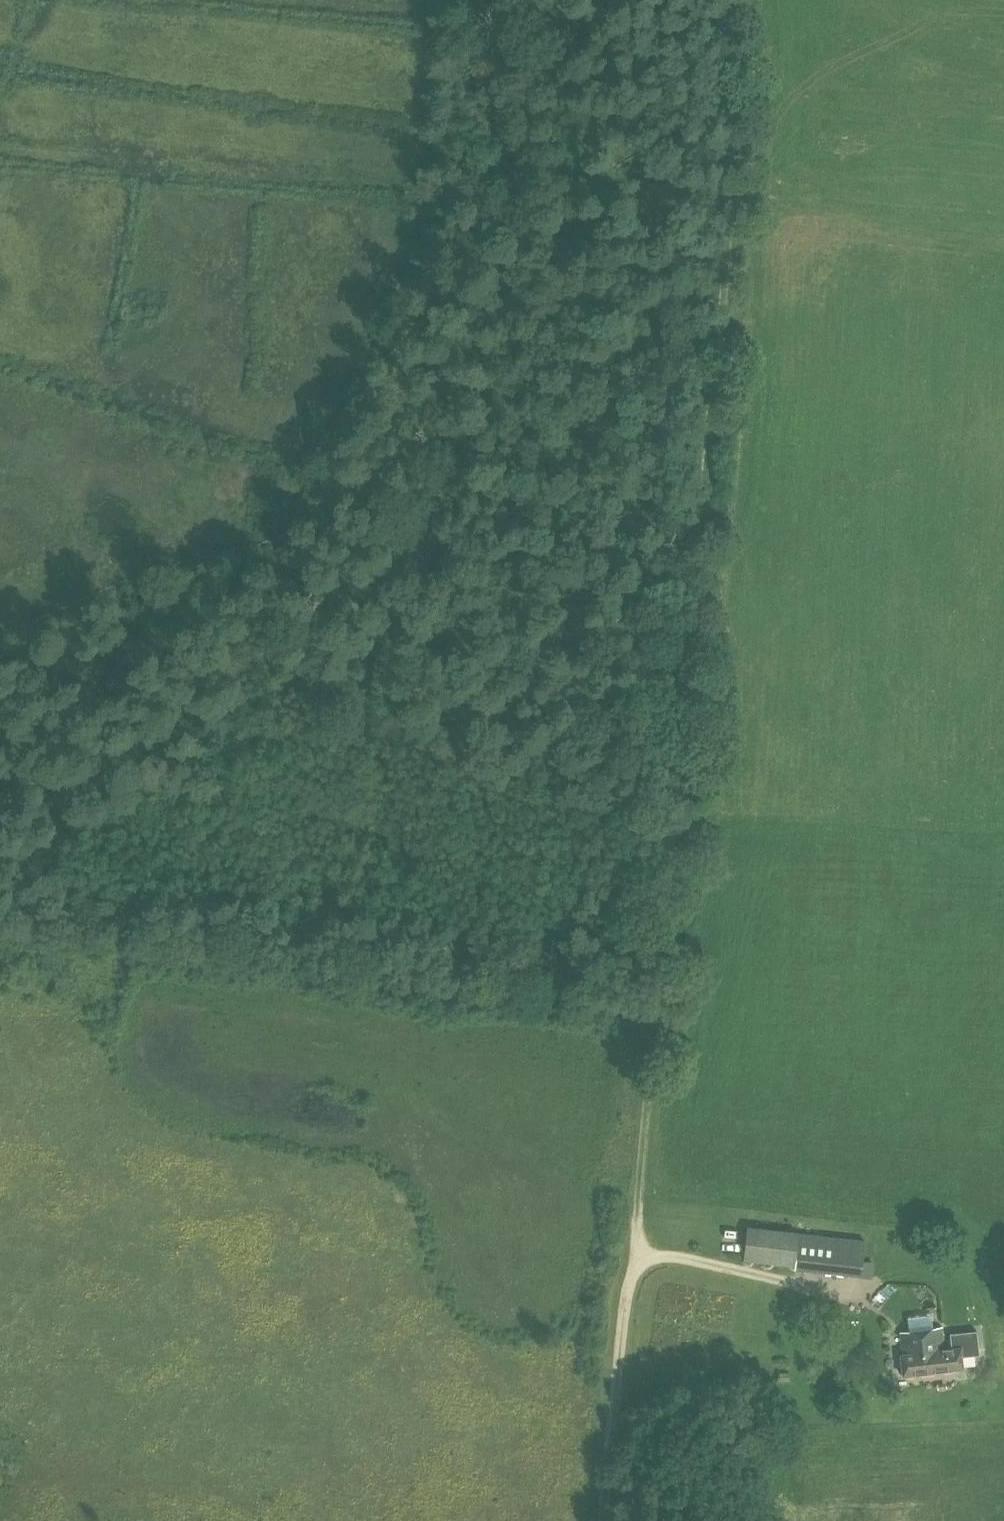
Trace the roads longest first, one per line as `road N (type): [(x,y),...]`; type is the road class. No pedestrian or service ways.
road 1 (track): [(610,1520),(712,271),(724,57),(709,0)]

